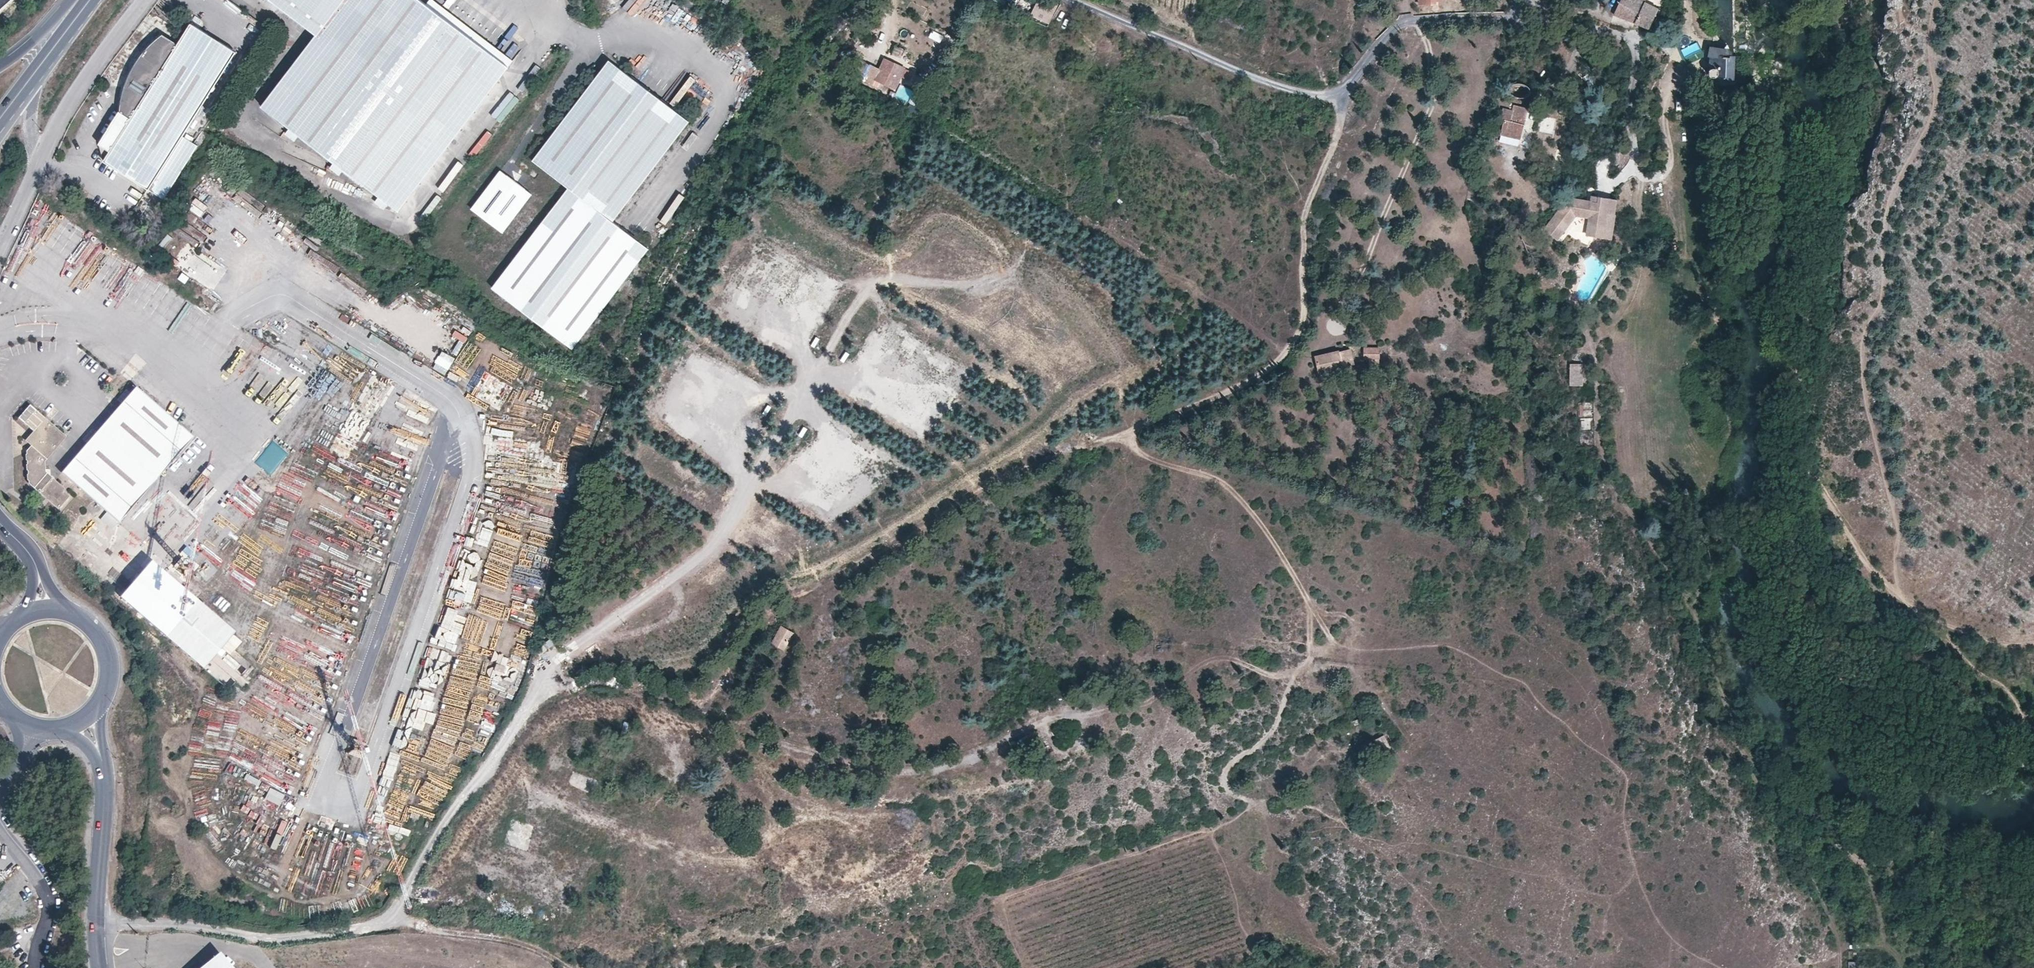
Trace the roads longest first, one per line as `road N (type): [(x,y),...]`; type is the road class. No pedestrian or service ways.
road 1 (track): [(1337,101),(1336,127),(1306,201),(1305,324),(1262,375),(983,492),(829,598),(736,722),(600,680),(531,694)]
road 2 (track): [(1645,951),(1596,848),(1552,834),(1494,776),(1439,777),(1334,643),(1239,499),(1208,477),(1146,457),(1124,438)]
road 3 (track): [(2033,640),(2009,644),(1948,627),(1894,589),(1897,531),(1866,410),(1863,337),(1882,303),(1885,218),(1936,95),(1930,45),(1935,0)]
road 4 (track): [(550,663),(559,548),(629,345),(764,99),(852,0)]
road 5 (track): [(736,722),(886,770),(954,766),(1055,717),(1162,693),(1198,661),(1226,656),(1273,676),(1301,668)]
road 6 (unclassified): [(1524,0),(1516,13),(1396,25),(1337,101),(1275,85),(1072,0)]
road 7 (residential): [(142,0),(54,128),(0,250)]
road 8 (track): [(484,767),(649,850),(710,891)]
road 9 (track): [(1262,816),(1226,788),(1224,775),(1278,722),(1289,684),(1311,654),(1334,643)]
road 10 (primary): [(99,967),(107,777)]
road 11 (track): [(829,598),(779,607),(703,711)]
road 12 (unclassified): [(0,830),(48,901),(34,967)]
road 13 (primary): [(90,0),(0,121)]

